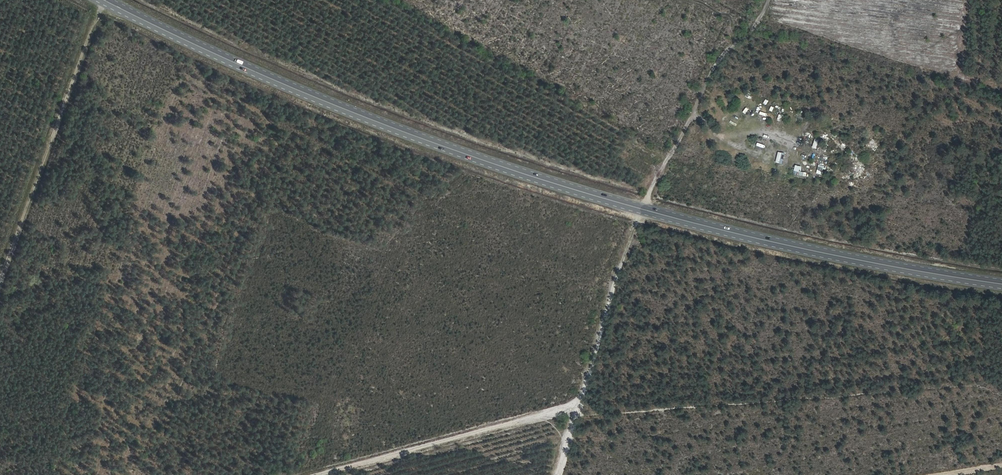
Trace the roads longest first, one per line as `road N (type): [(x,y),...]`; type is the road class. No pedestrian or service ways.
road 1 (secondary): [(103,0),(340,107),(545,181),(765,240),(1001,284)]
road 2 (track): [(562,474),(618,272),(692,122)]
road 3 (track): [(0,291),(108,0)]
road 4 (track): [(315,474),(577,410)]

